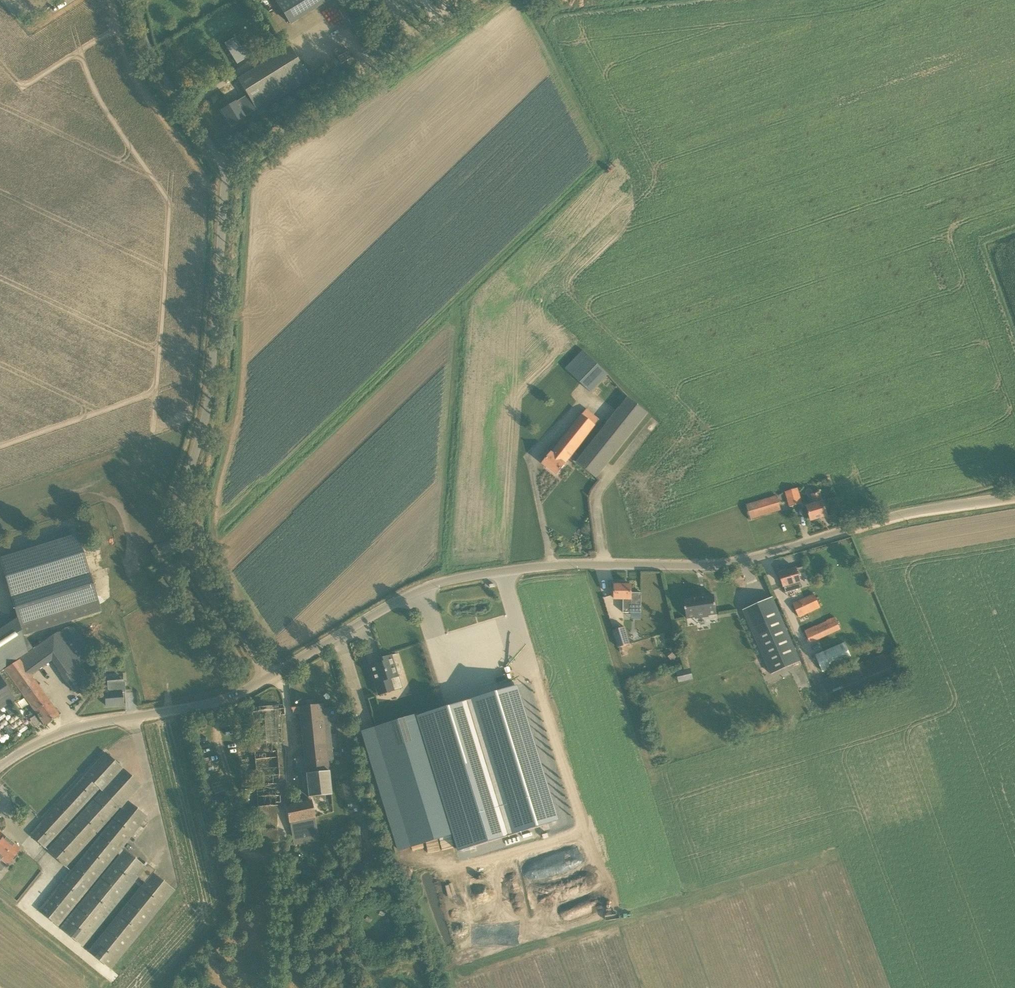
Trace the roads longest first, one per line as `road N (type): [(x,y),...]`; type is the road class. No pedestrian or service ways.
road 1 (unclassified): [(268,676),(419,585),(463,574),(532,561),(729,562),(910,513),(1014,498)]
road 2 (unclassified): [(268,676),(189,530),(214,358),(224,167)]
road 3 (unclassified): [(224,167),(474,0)]
road 4 (unclassified): [(0,767),(91,723),(227,696),(268,676)]
road 5 (unclassified): [(224,167),(148,52),(130,0)]

